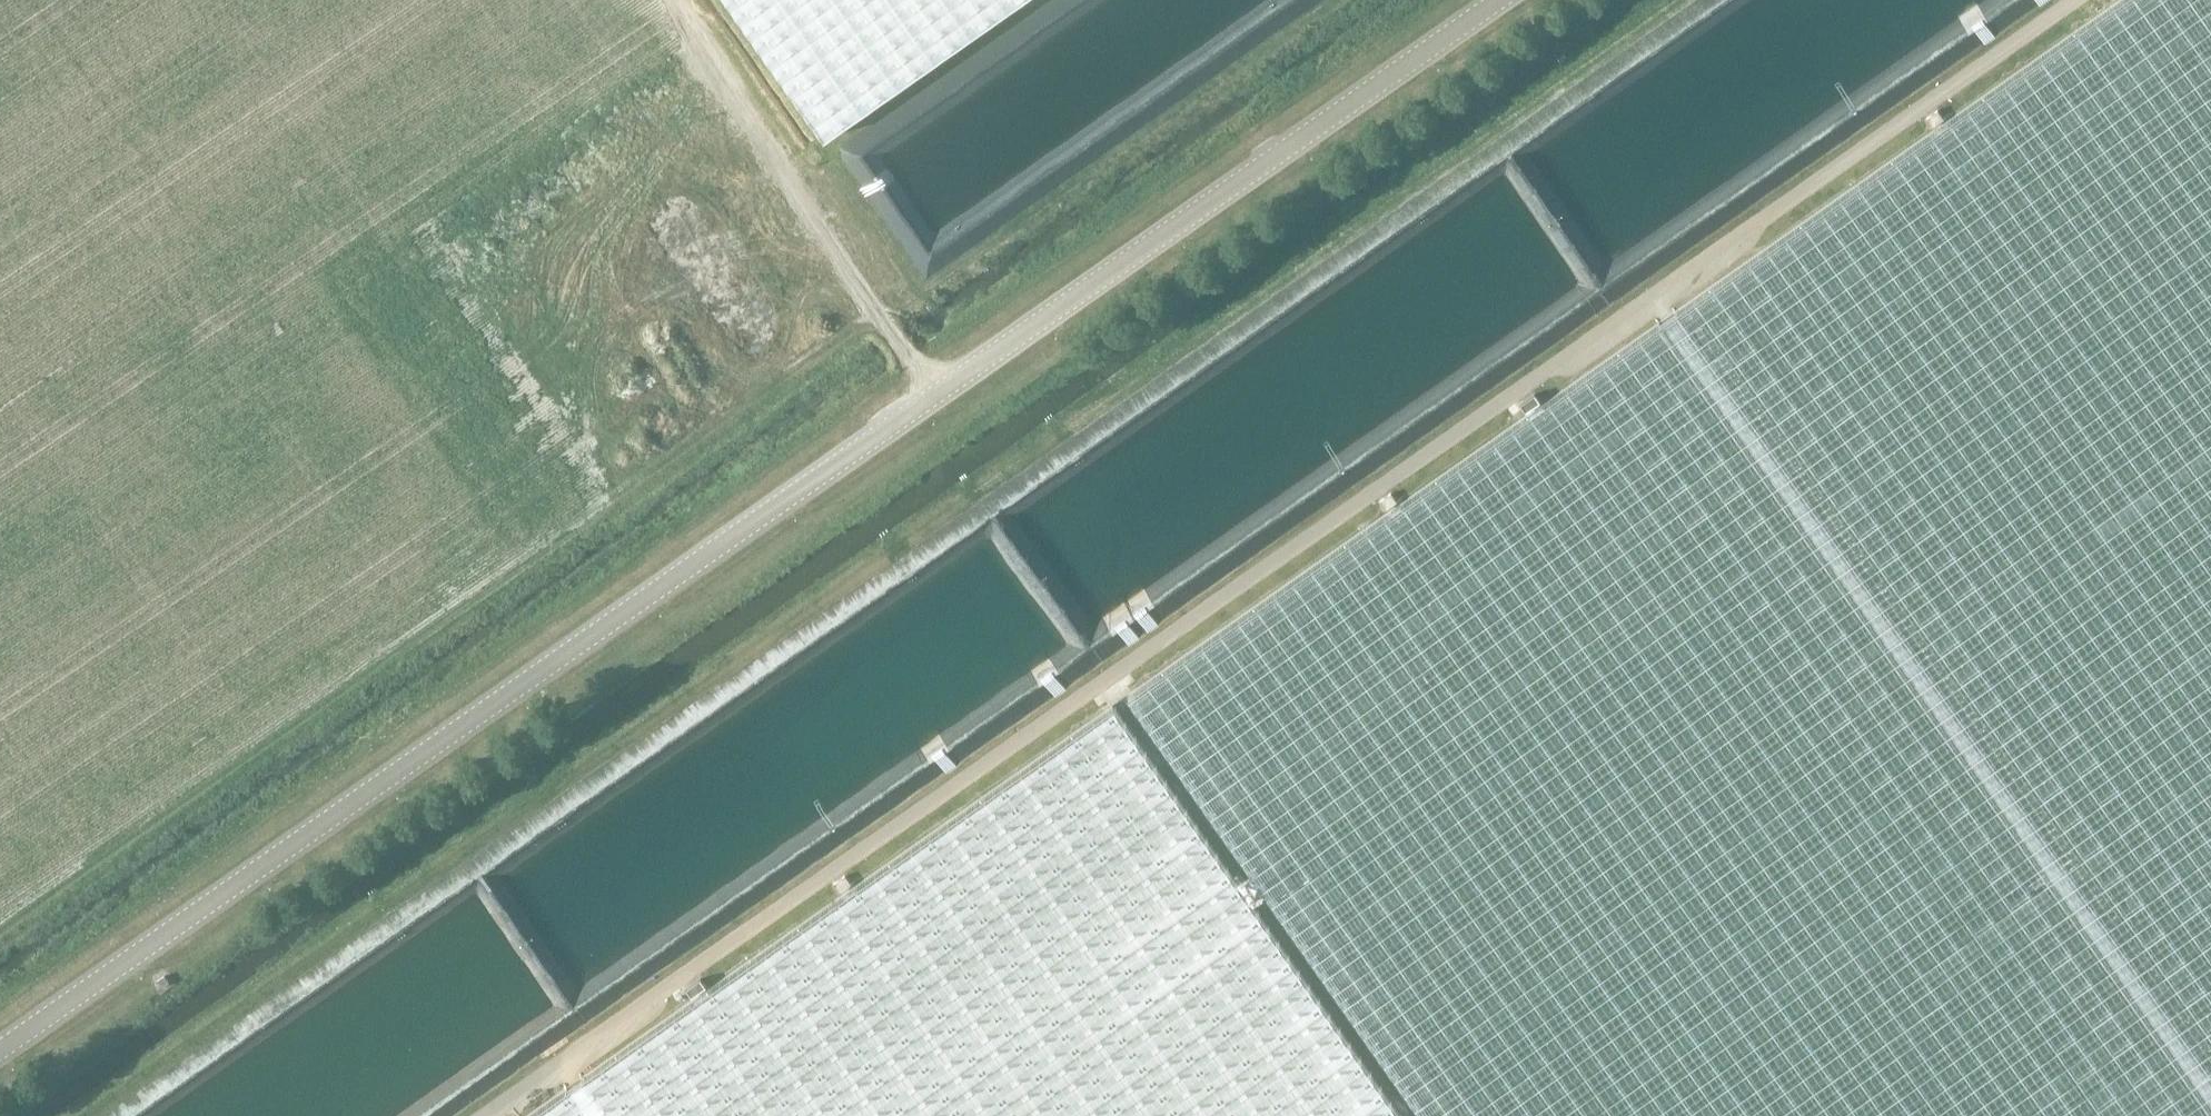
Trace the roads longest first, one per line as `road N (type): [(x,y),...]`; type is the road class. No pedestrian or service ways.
road 1 (unclassified): [(0,1057),(1502,0)]

